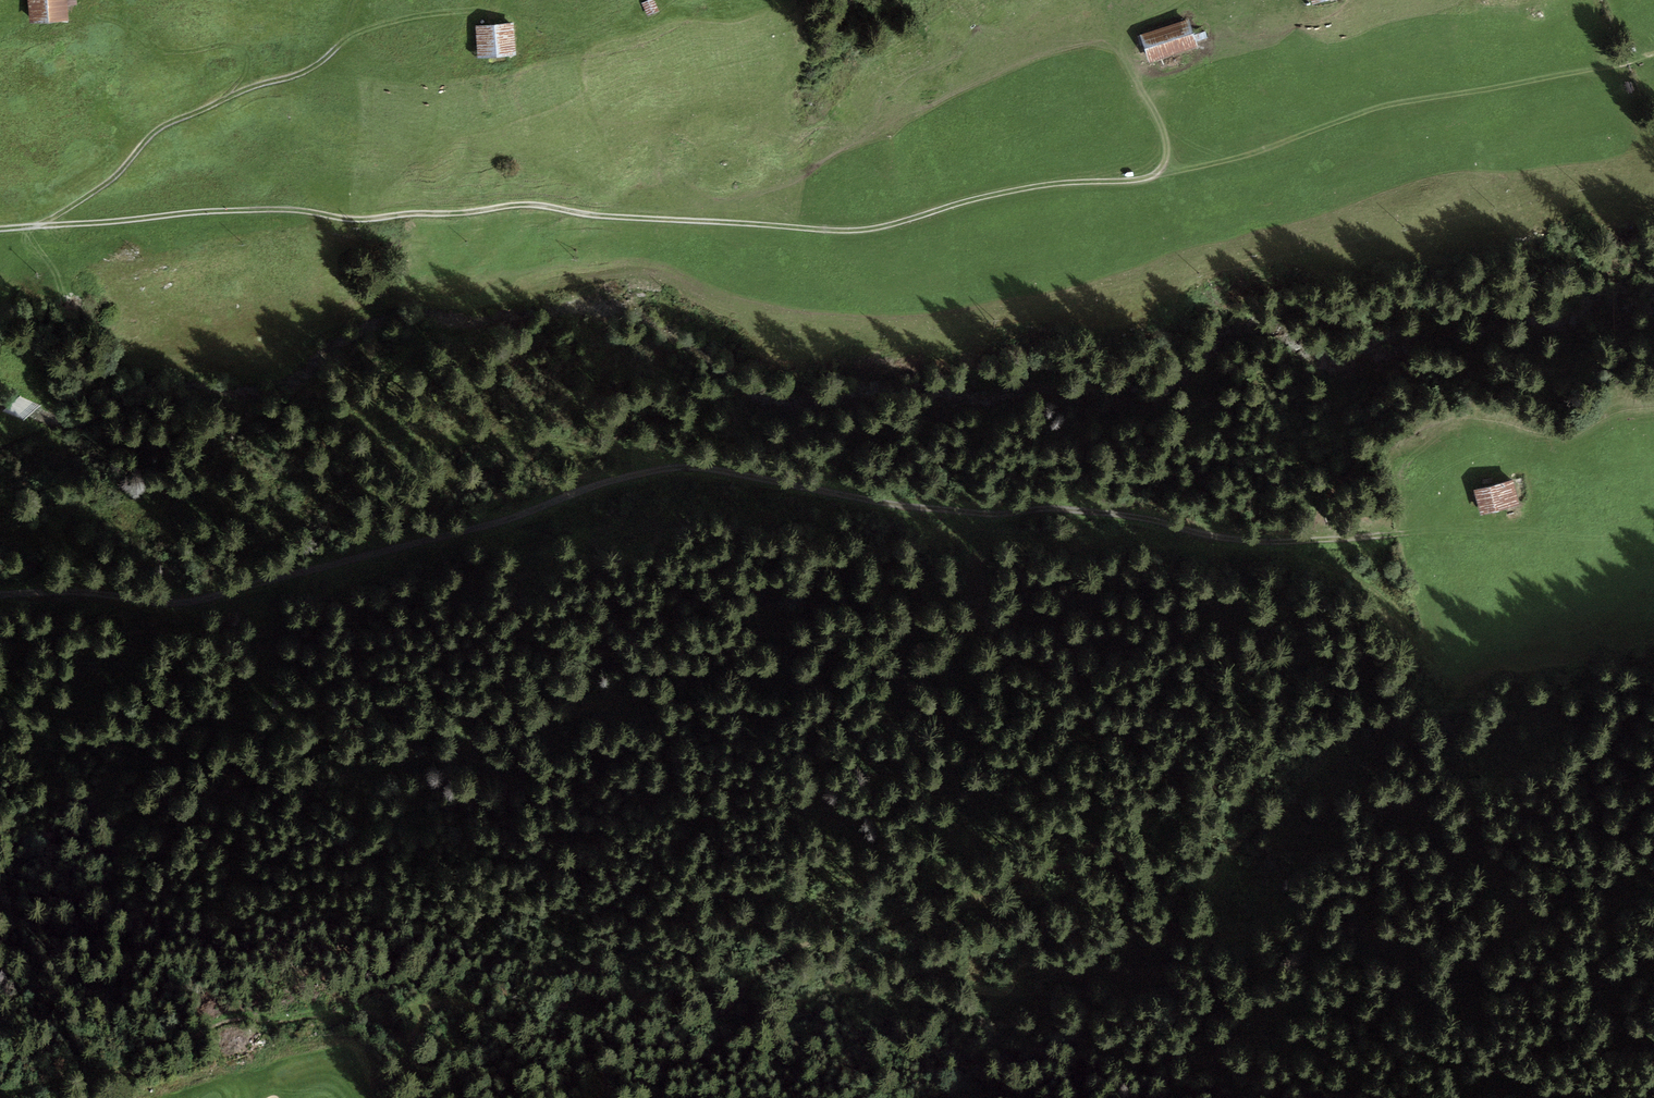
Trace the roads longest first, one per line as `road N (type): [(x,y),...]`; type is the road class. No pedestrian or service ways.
road 1 (track): [(605,1097),(603,1071),(642,1039),(683,1053),(734,1047),(764,1023),(825,998),(928,1007),(1008,990),(1040,940),(1050,904),(1112,857),(1119,840),(1213,793),(1223,780),(1219,769),(1196,751),(947,741),(893,708),(811,691),(793,707),(764,715),(713,692),(655,698),(612,690),(439,770),(410,763),(395,739),(337,742),(297,722),(293,708),(389,632),(385,619),(295,577)]
road 2 (track): [(1334,552),(1086,509),(914,508),(689,467),(646,473),(398,553),(203,600),(0,593)]
road 3 (track): [(0,229),(198,210),(276,207),(351,218),(540,204),(845,230),(1052,184),(1147,177)]
road 4 (track): [(401,1004),(726,1001),(1219,769),(1254,750),(1303,624),(1341,587),(1334,552)]
road 5 (track): [(1147,177),(1253,155),(1375,111),(1653,56)]
road 6 (track): [(42,225),(112,182),(169,123),(319,65),(344,41),(362,0)]

